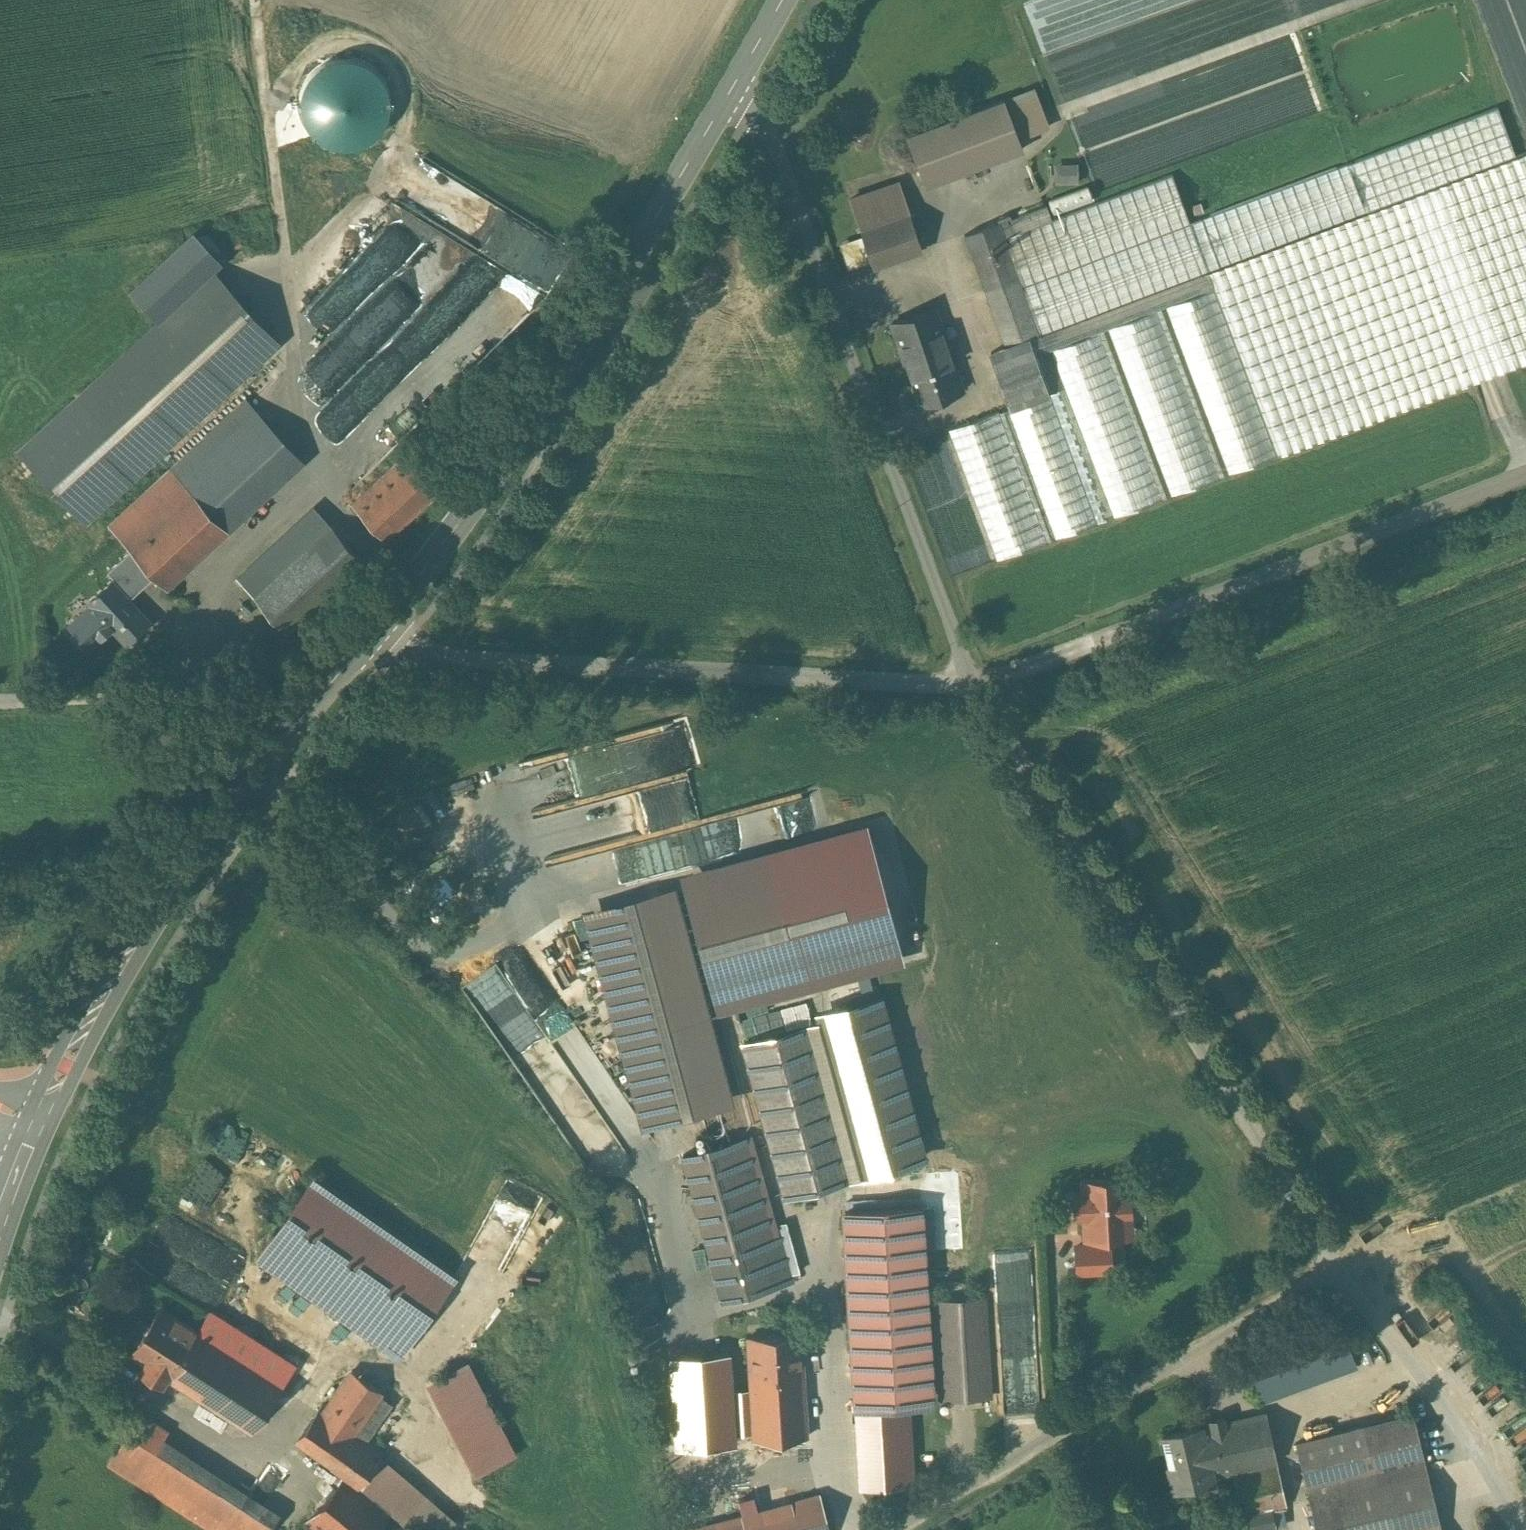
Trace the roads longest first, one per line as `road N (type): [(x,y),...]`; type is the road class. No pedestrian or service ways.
road 1 (unclassified): [(982,690),(1344,1267)]
road 2 (unclassified): [(731,89),(769,126),(888,466),(982,690)]
road 3 (tertiary): [(731,89),(582,344),(368,634)]
road 4 (unclassified): [(982,690),(386,646),(368,634)]
road 5 (tertiary): [(368,634),(167,896),(39,1116)]
road 6 (unclassified): [(1525,488),(982,690)]
road 7 (unclassified): [(1344,1267),(890,1529)]
road 8 (unclassified): [(1344,1267),(1524,1529)]

